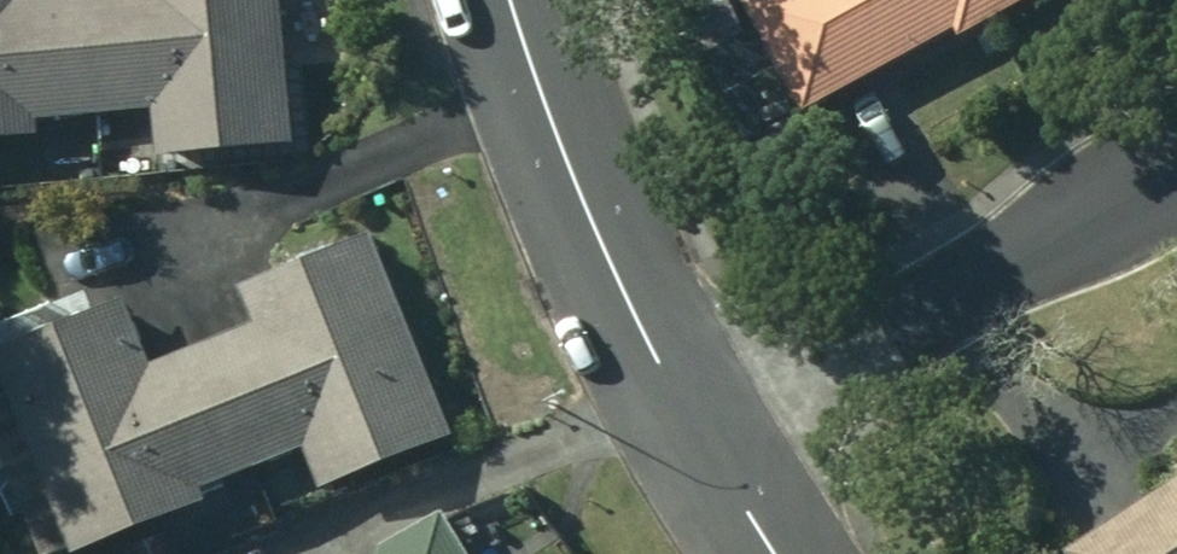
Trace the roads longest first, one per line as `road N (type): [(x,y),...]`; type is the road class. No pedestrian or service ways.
road 1 (residential): [(710,440),(1176,170)]
road 2 (residential): [(517,0),(550,121),(622,301),(710,440)]
road 3 (residential): [(710,440),(784,553)]

